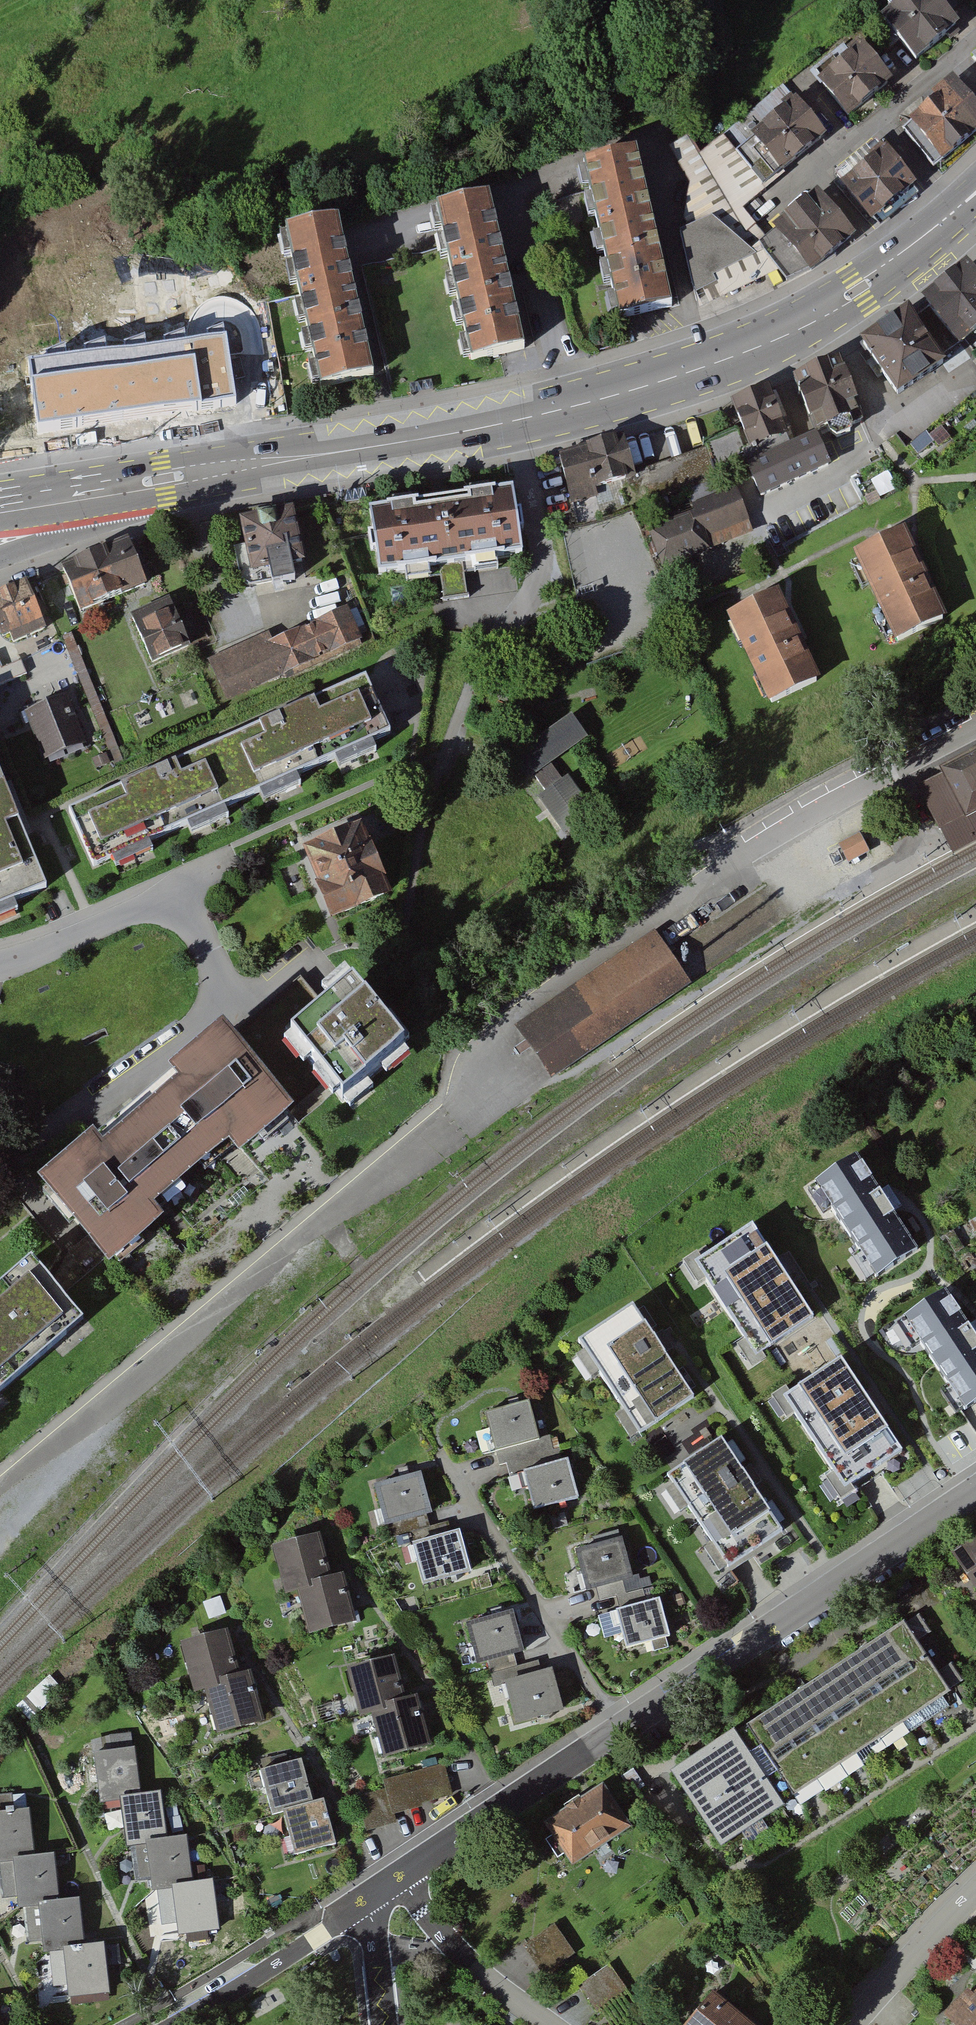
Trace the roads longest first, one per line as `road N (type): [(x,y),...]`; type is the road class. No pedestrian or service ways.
road 1 (primary): [(975,192),(825,312),(705,367),(471,430),(142,482)]
road 2 (residential): [(975,1491),(400,1877)]
road 3 (residential): [(0,966),(147,905),(198,922),(216,971),(211,1030)]
road 4 (residential): [(975,45),(779,203)]
road 5 (residential): [(361,1905),(178,2024)]
road 6 (residential): [(400,1877),(446,1939),(553,2024)]
road 7 (residential): [(852,2024),(975,1890)]
road 8 (tertiary): [(0,560),(72,530),(142,482)]
road 9 (primary): [(142,482),(0,502)]
road 10 (residential): [(361,1905),(375,1926),(386,2024)]

